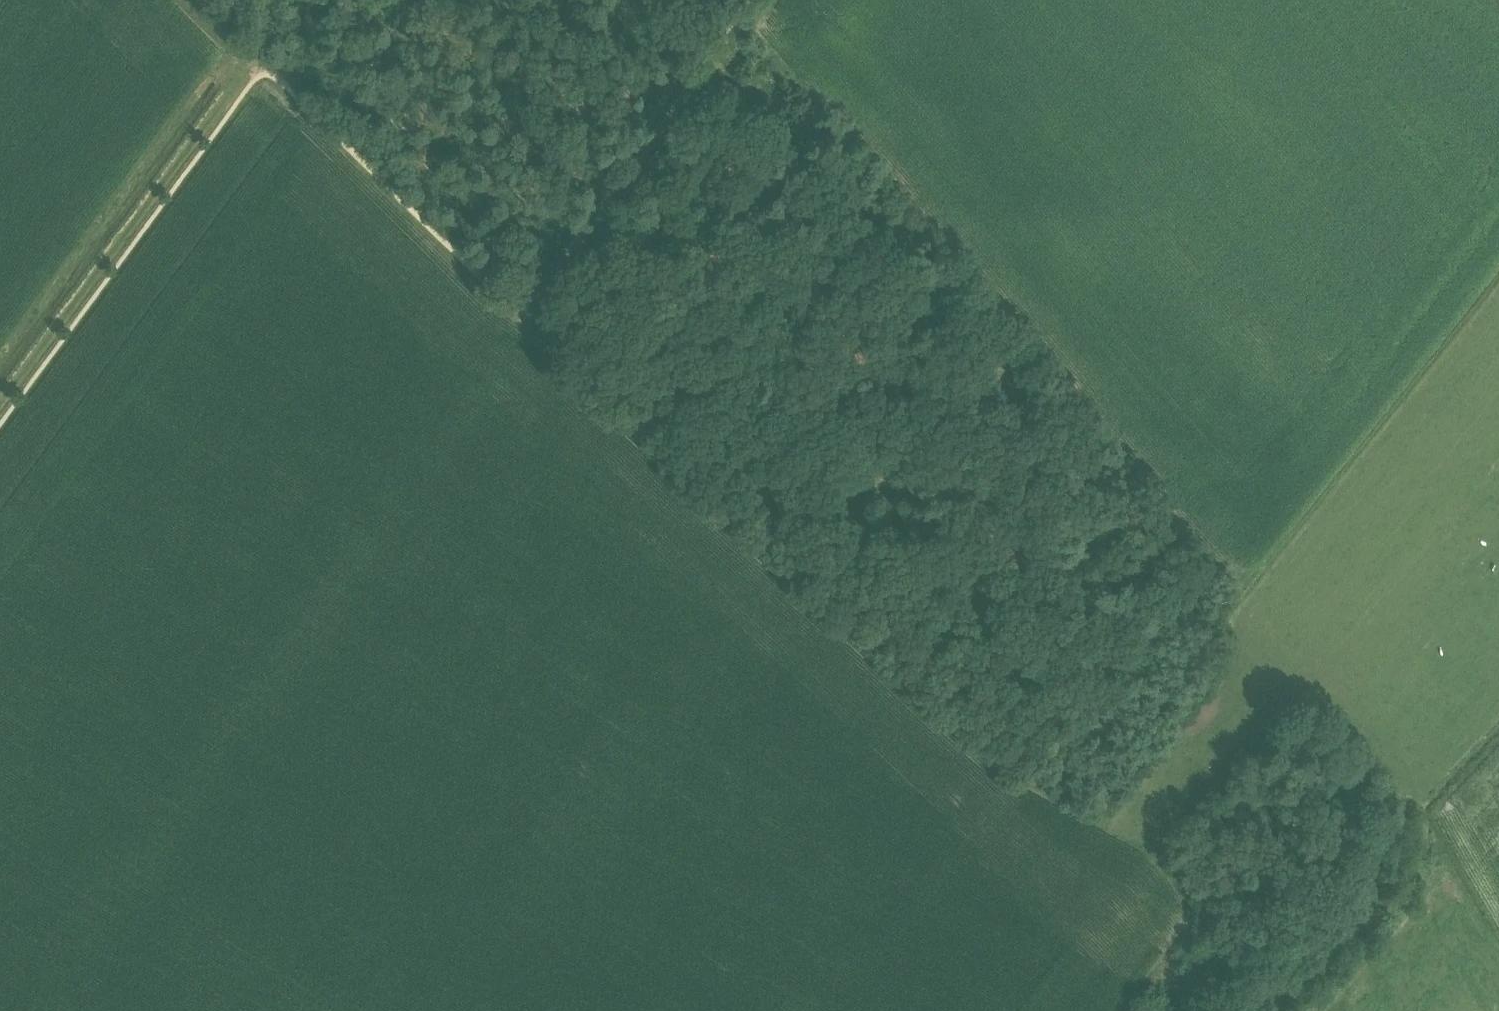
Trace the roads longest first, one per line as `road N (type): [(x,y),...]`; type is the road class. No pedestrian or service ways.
road 1 (track): [(0,404),(257,66),(280,71),(507,287),(549,291)]
road 2 (unclassified): [(549,291),(761,0)]

